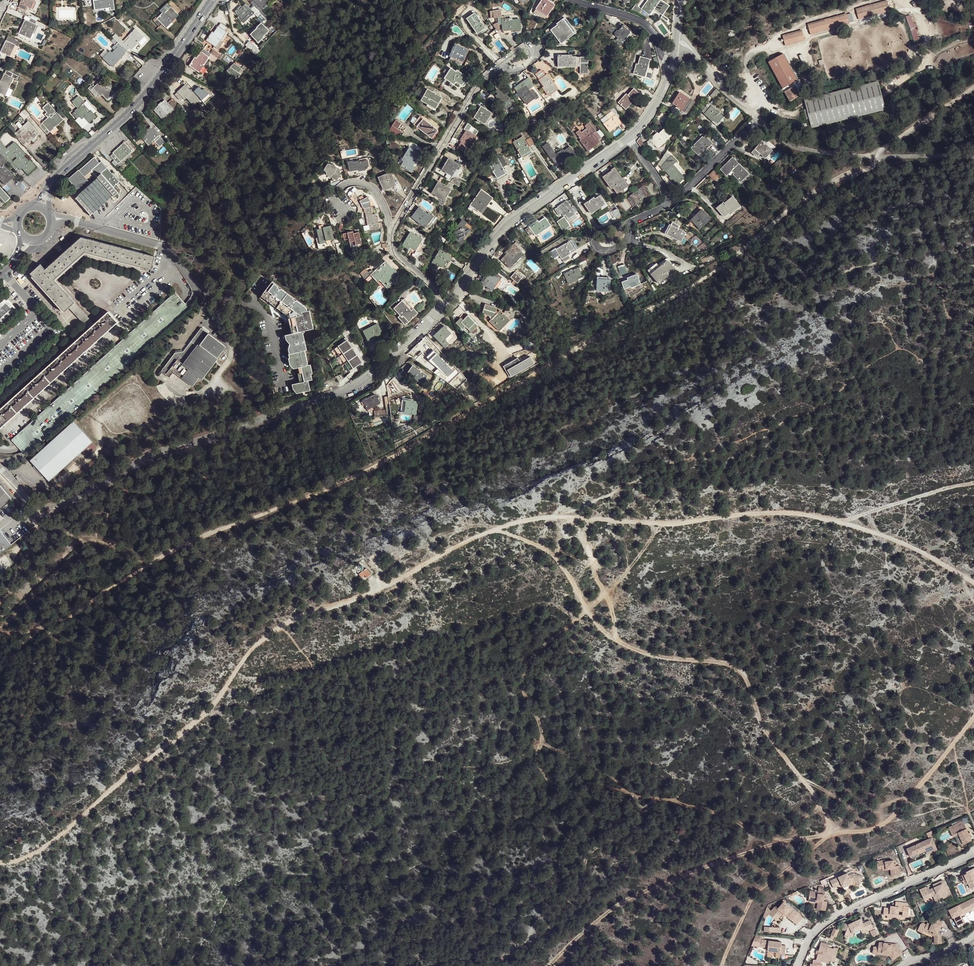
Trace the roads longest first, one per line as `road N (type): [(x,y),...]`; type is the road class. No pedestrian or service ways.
road 1 (track): [(0,633),(32,632),(192,538),(323,490),(394,453),(698,286),(804,197),(879,155),(973,159)]
road 2 (track): [(973,583),(887,538),(789,512),(508,525),(283,626),(243,661),(198,720),(49,842),(0,862)]
road 3 (residential): [(448,301),(373,375),(339,395),(141,461),(60,507),(37,508),(0,469)]
road 4 (track): [(547,965),(614,905),(715,860),(812,835),(880,828),(973,715)]
road 5 (track): [(492,530),(547,551),(617,642),(649,658),(710,661),(748,677),(775,744),(837,830)]
road 6 (secondary): [(49,186),(150,90),(212,0)]
road 7 (residential): [(629,137),(507,225),(448,301)]
road 8 (residential): [(973,853),(819,925),(800,965)]
road 9 (residential): [(673,203),(758,124),(695,53)]
road 10 (residential): [(393,230),(471,97),(500,66)]
road 11 (track): [(875,0),(810,20),(752,54),(754,97),(745,109)]
road 12 (track): [(726,965),(752,897),(837,830)]
road 13 (residential): [(206,290),(159,245),(70,219)]
road 14 (track): [(845,524),(973,485)]
road 15 (residential): [(574,0),(644,23),(674,62)]

